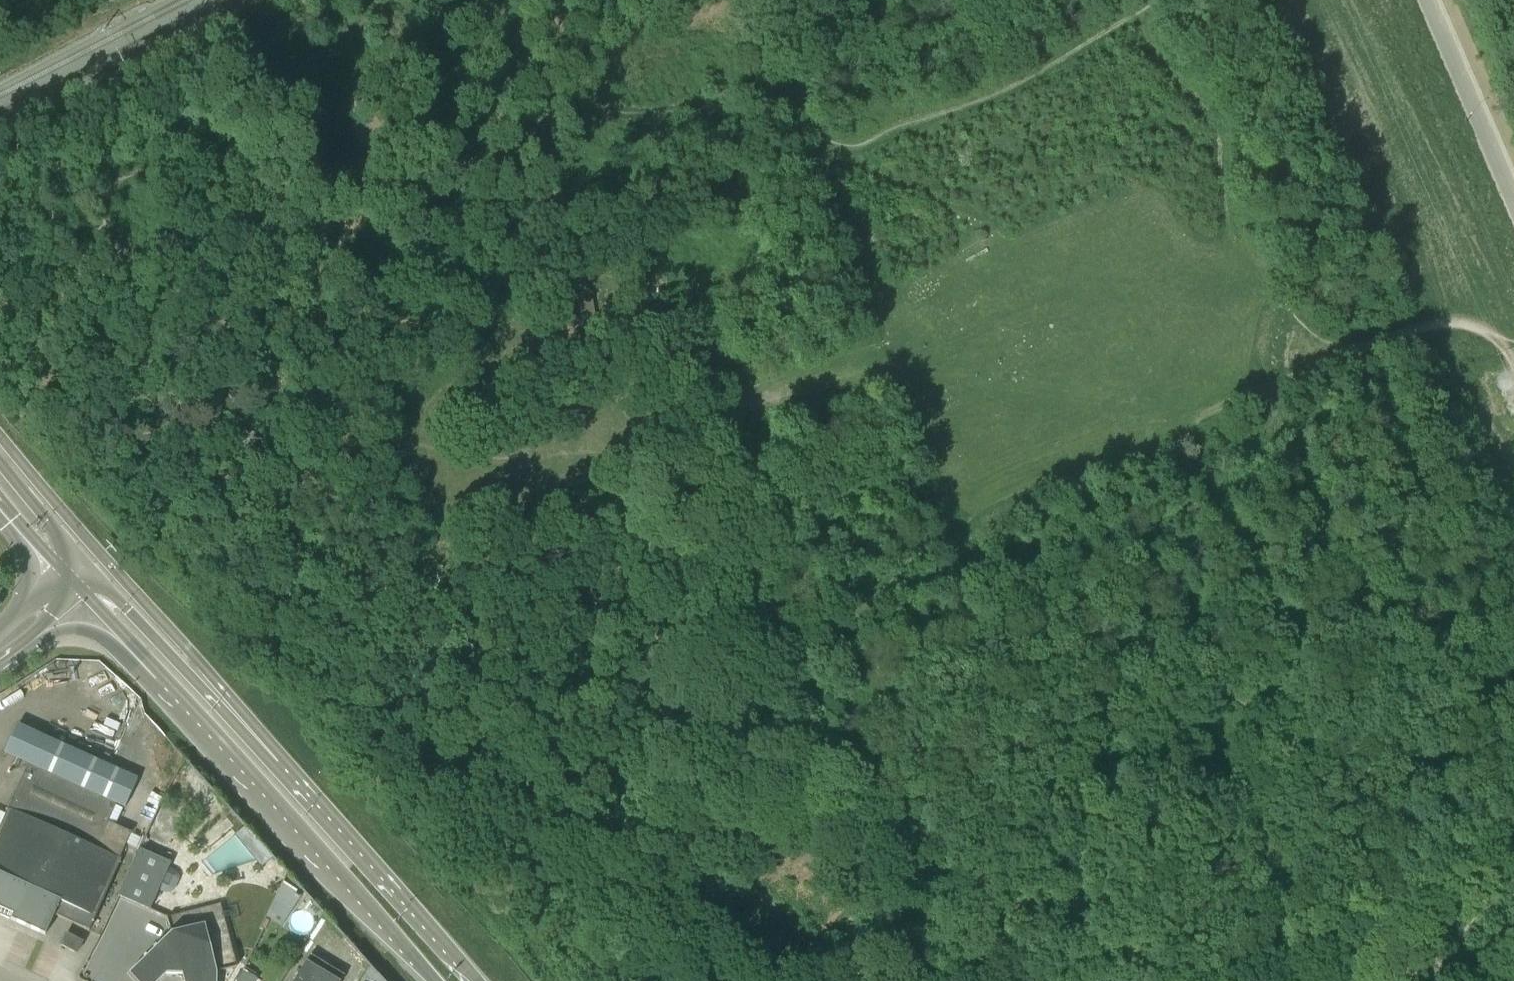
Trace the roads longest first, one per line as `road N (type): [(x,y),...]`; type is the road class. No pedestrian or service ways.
road 1 (primary): [(138,651),(439,980)]
road 2 (primary): [(255,726),(0,439)]
road 3 (primary): [(481,980),(255,726)]
road 4 (primary): [(255,726),(215,701),(88,567)]
road 5 (track): [(1513,362),(1496,340),(1465,324),(1364,348)]
road 6 (primary): [(88,567),(11,476),(0,447)]
road 7 (primary): [(18,645),(81,629),(138,651)]

